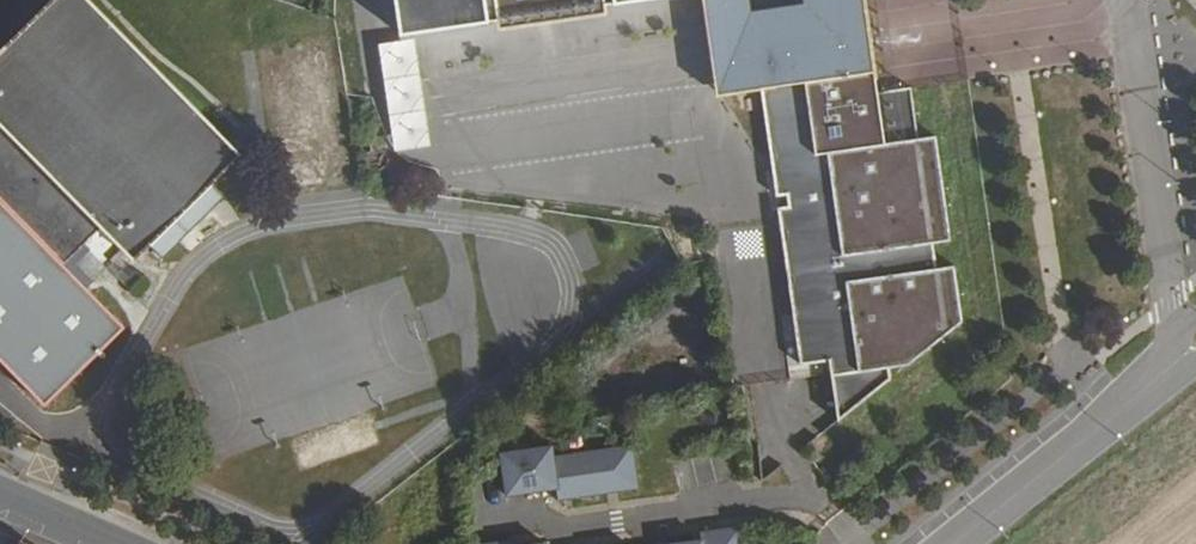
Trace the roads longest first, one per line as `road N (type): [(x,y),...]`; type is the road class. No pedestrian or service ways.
road 1 (unclassified): [(1133,0),(1184,358)]
road 2 (unclassified): [(1184,358),(953,543)]
road 3 (secondary): [(113,543),(0,494)]

